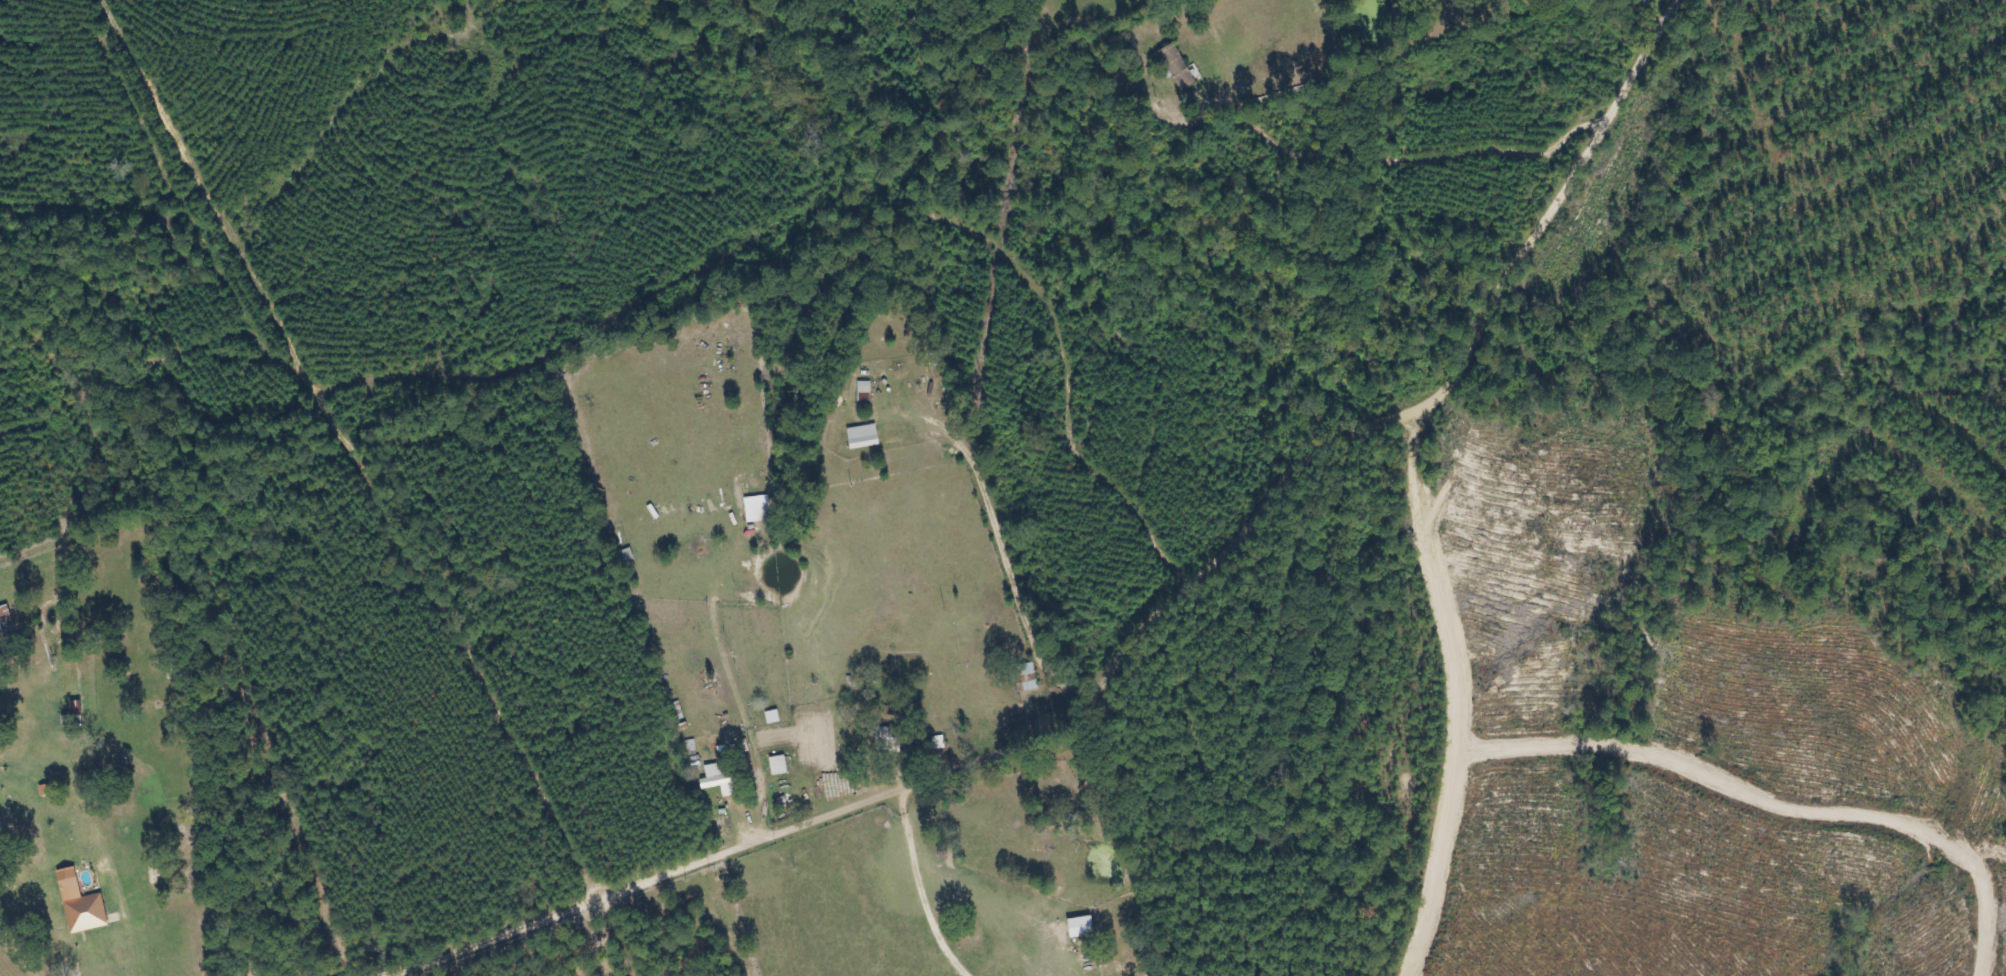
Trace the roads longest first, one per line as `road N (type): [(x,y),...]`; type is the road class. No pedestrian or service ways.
road 1 (residential): [(1680,0),(1519,250),(1443,388),(1406,415),(1352,426),(1299,457),(1233,537),(1122,647),(1076,714),(1006,748),(372,975)]
road 2 (track): [(1982,975),(1985,883),(1972,859),(1929,834),(1883,819),(1757,801),(1619,745),(1453,752)]
road 3 (residential): [(1403,975),(1425,926),(1453,752),(1452,657),(1421,528),(1406,415)]

